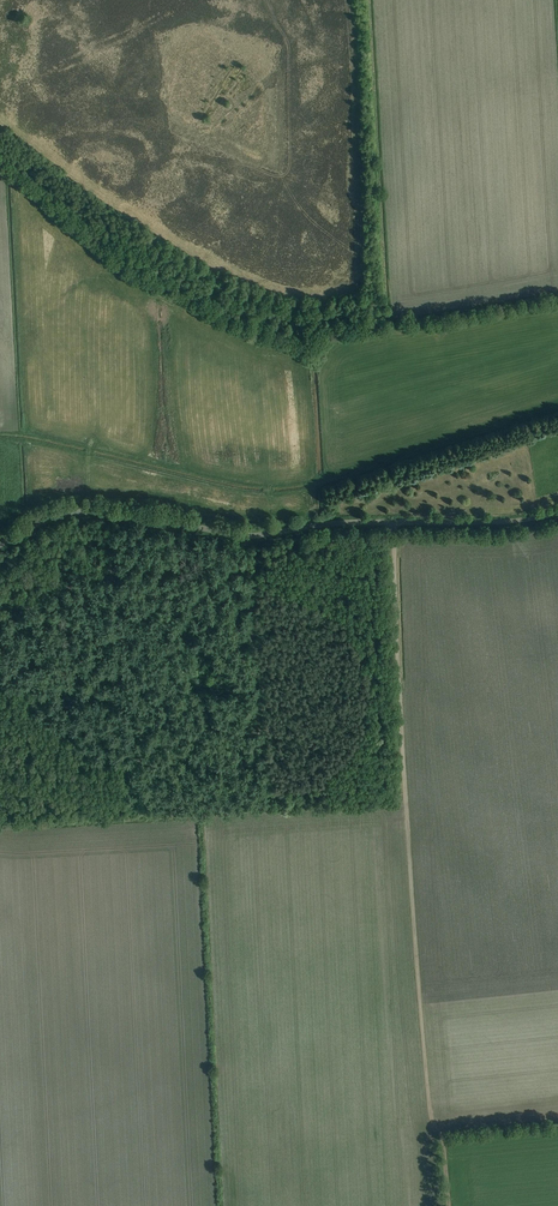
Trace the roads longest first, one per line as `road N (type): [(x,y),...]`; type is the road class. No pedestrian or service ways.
road 1 (track): [(393,521),(431,1125)]
road 2 (unclassified): [(0,544),(75,512),(245,536),(557,511)]
road 3 (track): [(107,513),(118,678)]
road 4 (track): [(245,536),(255,667)]

